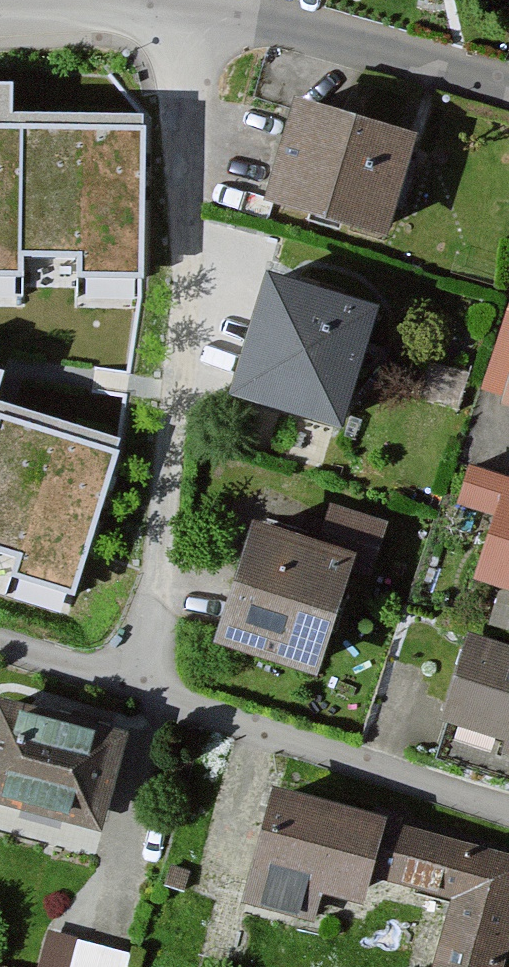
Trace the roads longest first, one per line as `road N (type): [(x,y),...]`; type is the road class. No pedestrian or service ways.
road 1 (residential): [(182,1),(188,220),(146,691)]
road 2 (residential): [(146,691),(508,811)]
road 3 (residential): [(508,85),(182,1)]
road 4 (residential): [(111,892),(146,691)]
road 5 (residential): [(182,1),(0,12)]
road 6 (residential): [(146,691),(0,644)]

